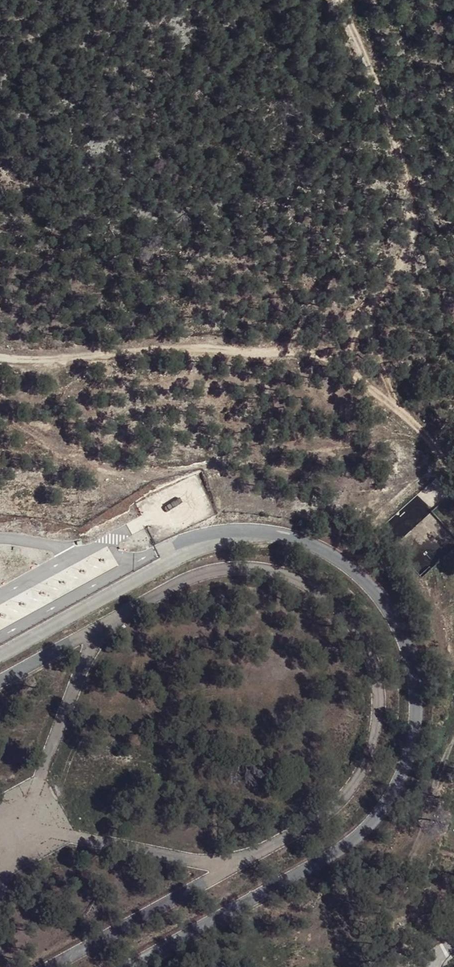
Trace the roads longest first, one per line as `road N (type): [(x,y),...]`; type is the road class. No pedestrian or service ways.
road 1 (unclassified): [(133,966),(290,883),(369,829),(418,722),(402,632),(330,556),(213,539),(0,657)]
road 2 (track): [(0,359),(248,349),(278,333),(380,307),(375,350),(391,390),(453,472)]
road 3 (track): [(330,0),(390,104),(415,195),(408,263),(380,307)]

